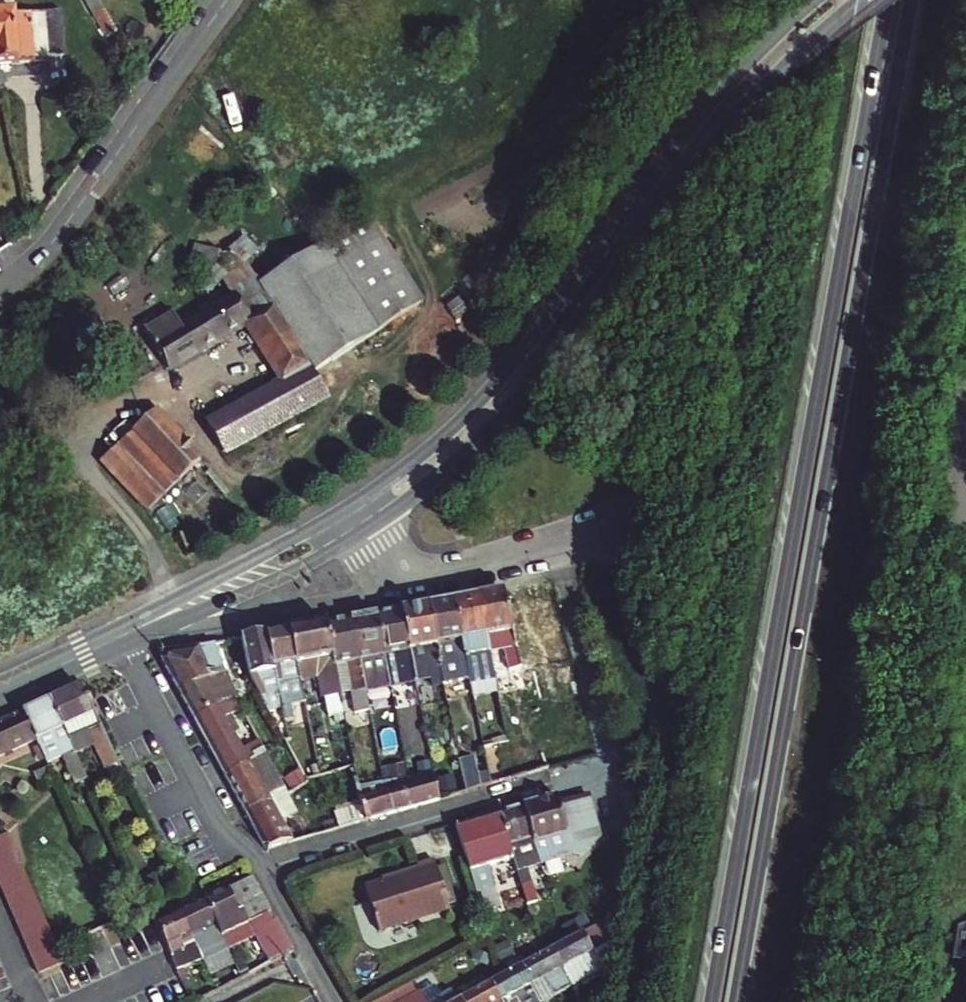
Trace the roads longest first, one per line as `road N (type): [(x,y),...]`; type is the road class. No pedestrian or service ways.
road 1 (trunk): [(737,1001),(911,0)]
road 2 (trunk): [(887,0),(714,1001)]
road 3 (tertiary): [(361,535),(434,483),(521,402),(749,102),(853,0)]
road 4 (tertiary): [(810,0),(707,110),(508,371),(419,459),(345,510)]
road 5 (residential): [(0,285),(56,238),(226,0)]
road 6 (residential): [(260,866),(545,783)]
road 7 (residential): [(398,593),(680,511)]
road 8 (residential): [(119,639),(398,593)]
road 9 (residential): [(119,639),(224,834),(260,866)]
road 10 (tertiary): [(119,639),(236,600),(361,535)]
road 11 (tertiary): [(345,510),(119,639)]
road 12 (residential): [(260,866),(335,1001)]
road 13 (tertiary): [(119,639),(0,694)]

